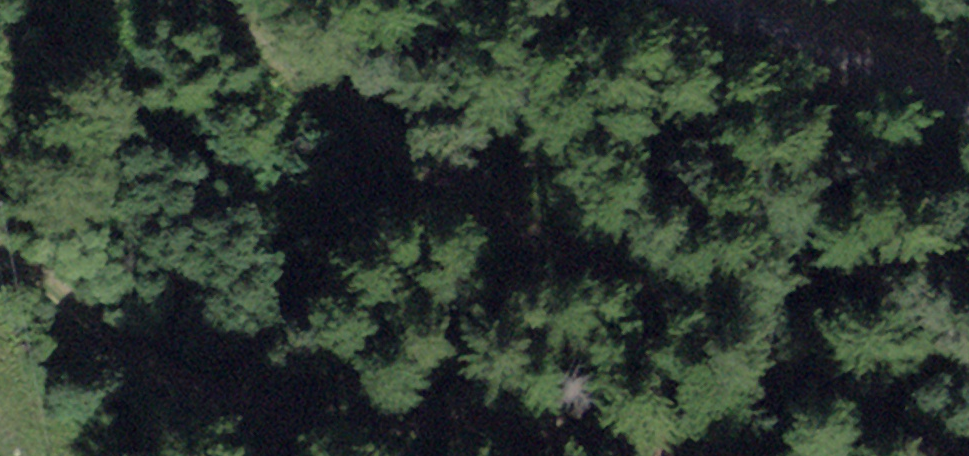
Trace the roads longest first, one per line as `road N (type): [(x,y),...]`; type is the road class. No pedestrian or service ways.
road 1 (track): [(968,439),(888,417),(340,114),(210,0)]
road 2 (track): [(0,261),(227,393),(532,455)]
road 3 (track): [(968,76),(732,0)]

